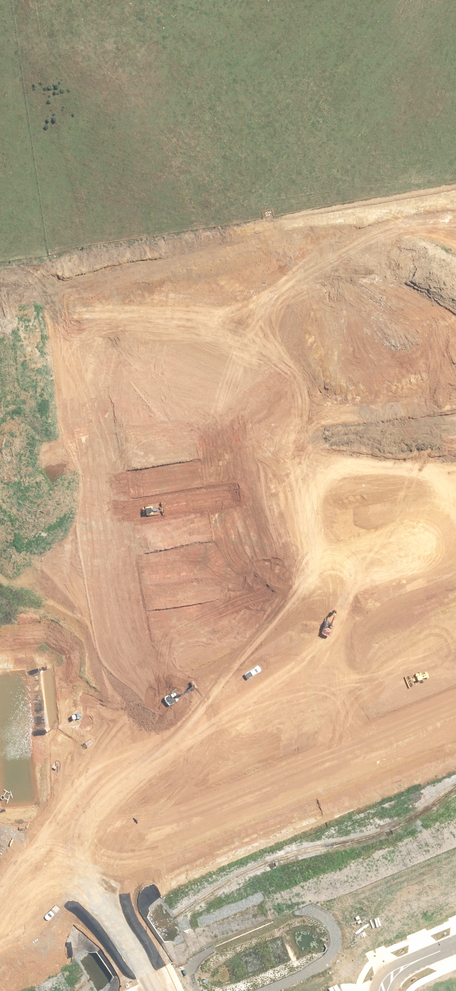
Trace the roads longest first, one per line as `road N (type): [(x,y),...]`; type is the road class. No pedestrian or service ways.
road 1 (residential): [(282,354),(343,779)]
road 2 (residential): [(282,354),(83,390),(117,590)]
road 3 (residential): [(84,894),(37,823),(0,615)]
road 4 (residential): [(117,590),(162,853)]
road 5 (residential): [(162,853),(343,779)]
road 6 (residential): [(455,335),(438,325),(282,354)]
road 7 (residential): [(343,779),(455,734)]

